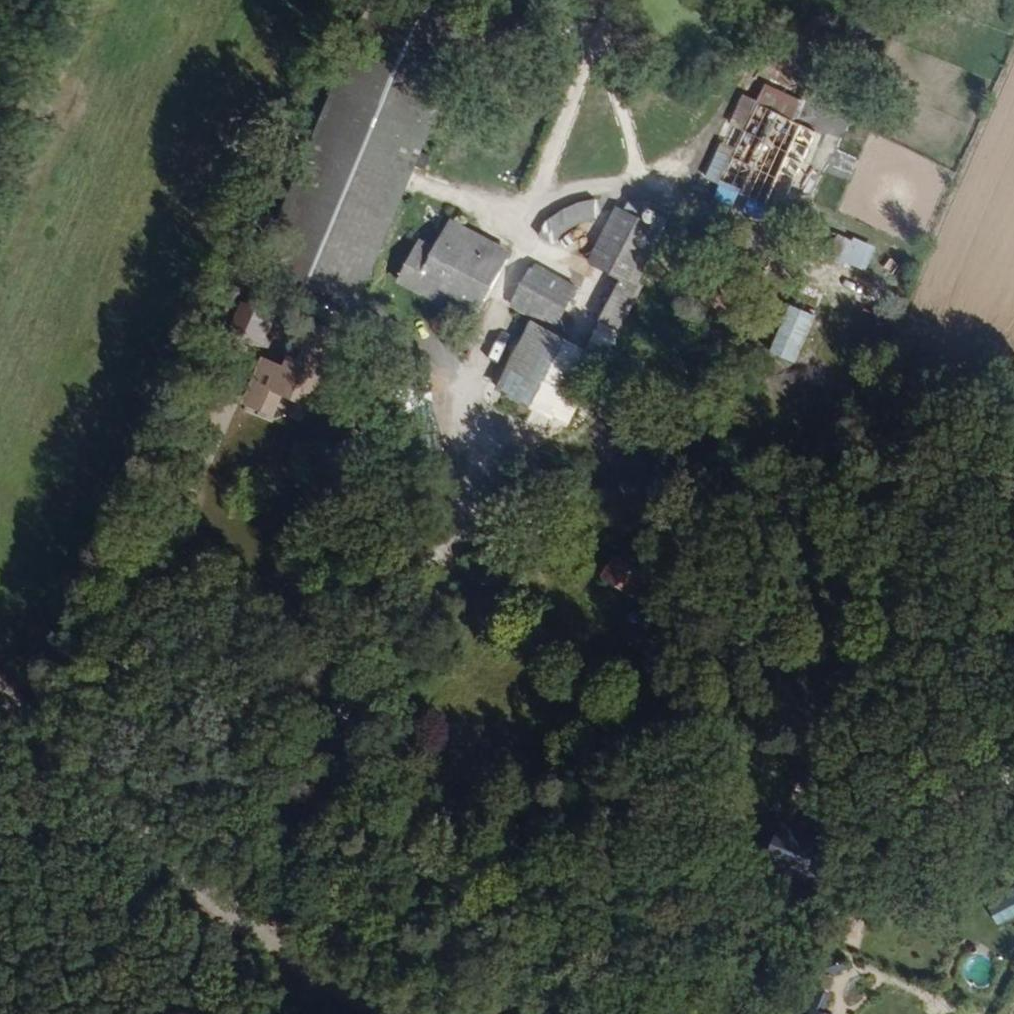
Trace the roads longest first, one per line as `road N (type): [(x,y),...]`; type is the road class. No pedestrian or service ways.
road 1 (track): [(520,241),(484,350),(456,542),(264,942)]
road 2 (tertiary): [(392,1013),(320,979),(183,885),(0,704)]
road 3 (track): [(520,241),(563,195),(683,166),(736,89)]
road 4 (track): [(520,241),(613,0)]
road 5 (track): [(576,334),(603,280),(520,241)]
road 6 (track): [(599,32),(641,178)]
road 7 (track): [(410,179),(502,212),(520,241)]

